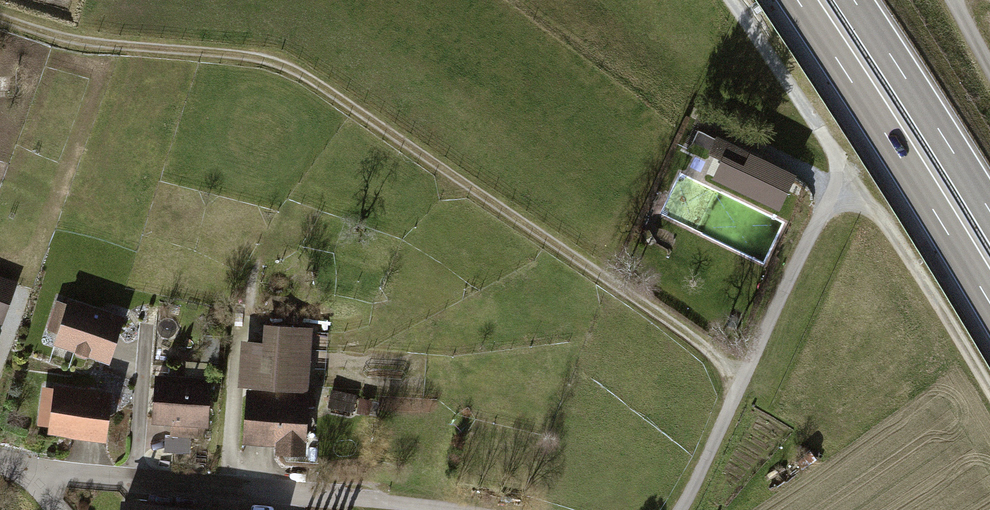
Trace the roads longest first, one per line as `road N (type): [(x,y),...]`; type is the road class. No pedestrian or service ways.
road 1 (track): [(0,29),(103,63),(200,58),(294,69),(391,123),(745,374)]
road 2 (track): [(989,391),(896,237),(731,0)]
road 3 (residential): [(26,469),(451,509)]
road 4 (residential): [(681,509),(828,208),(854,181)]
road 5 (trunk): [(797,0),(989,303)]
road 6 (trunk): [(989,211),(854,0)]

